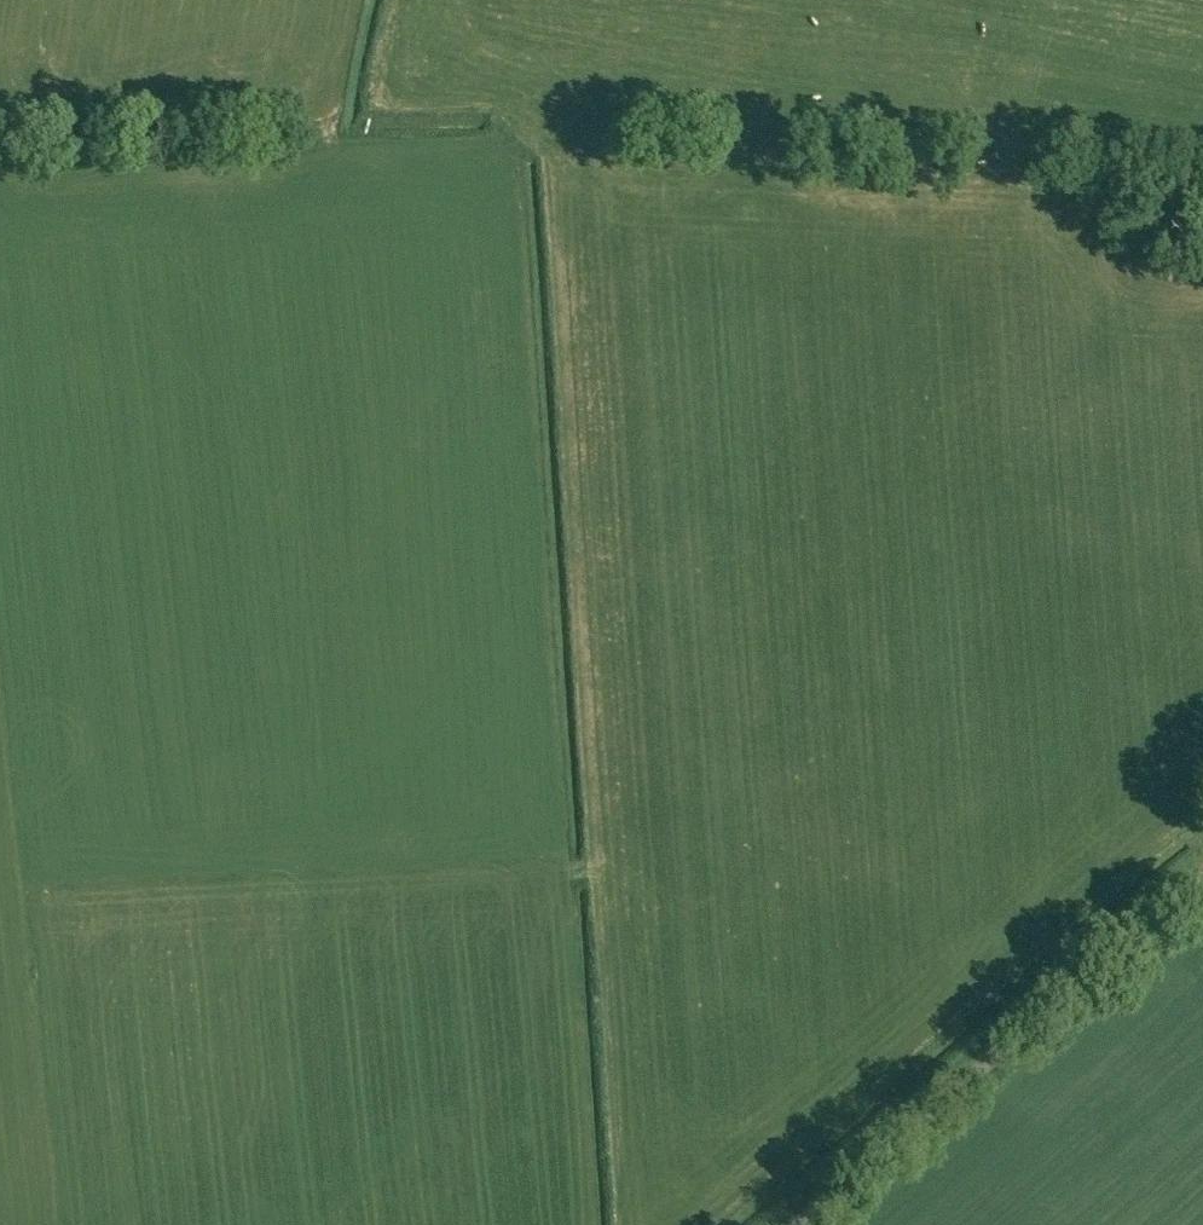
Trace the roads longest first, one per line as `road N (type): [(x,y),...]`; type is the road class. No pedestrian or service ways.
road 1 (unclassified): [(778,1224),(1202,875)]

